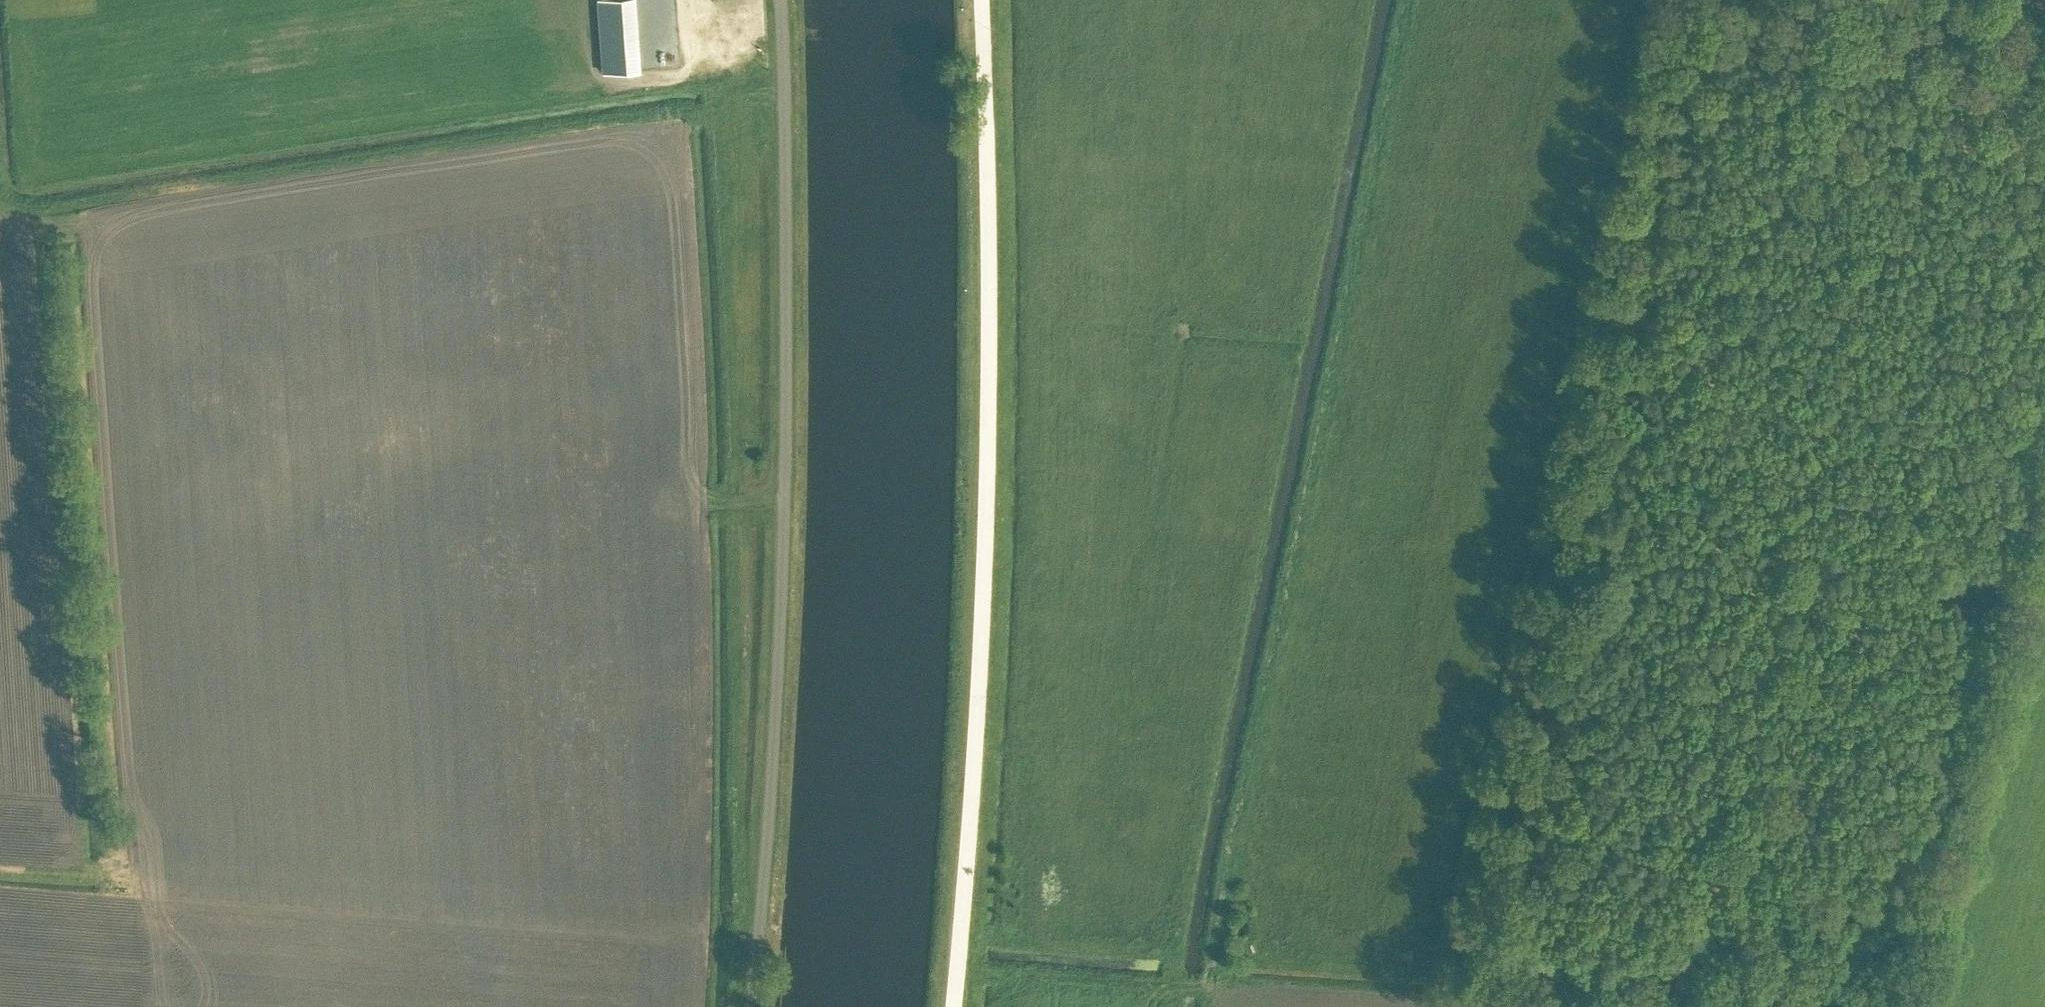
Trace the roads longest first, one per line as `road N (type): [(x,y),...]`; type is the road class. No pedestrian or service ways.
road 1 (track): [(1210,1006),(1235,825),(1402,0)]
road 2 (unclassified): [(753,1006),(783,543),(778,0)]

